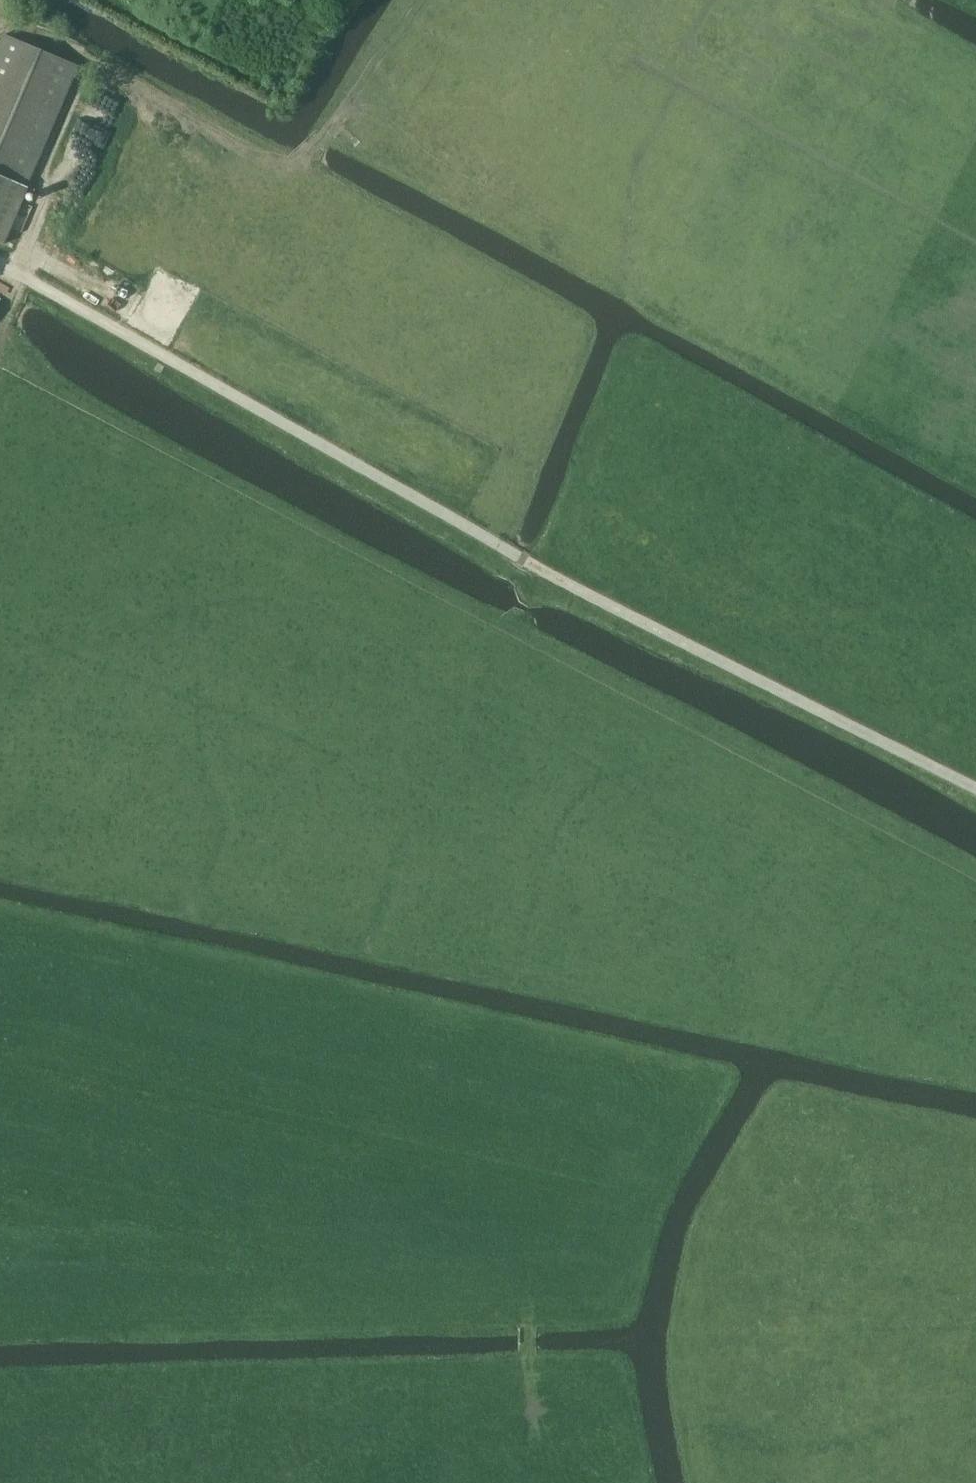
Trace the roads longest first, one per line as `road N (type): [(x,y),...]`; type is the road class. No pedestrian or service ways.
road 1 (track): [(975,788),(516,556),(13,270)]

